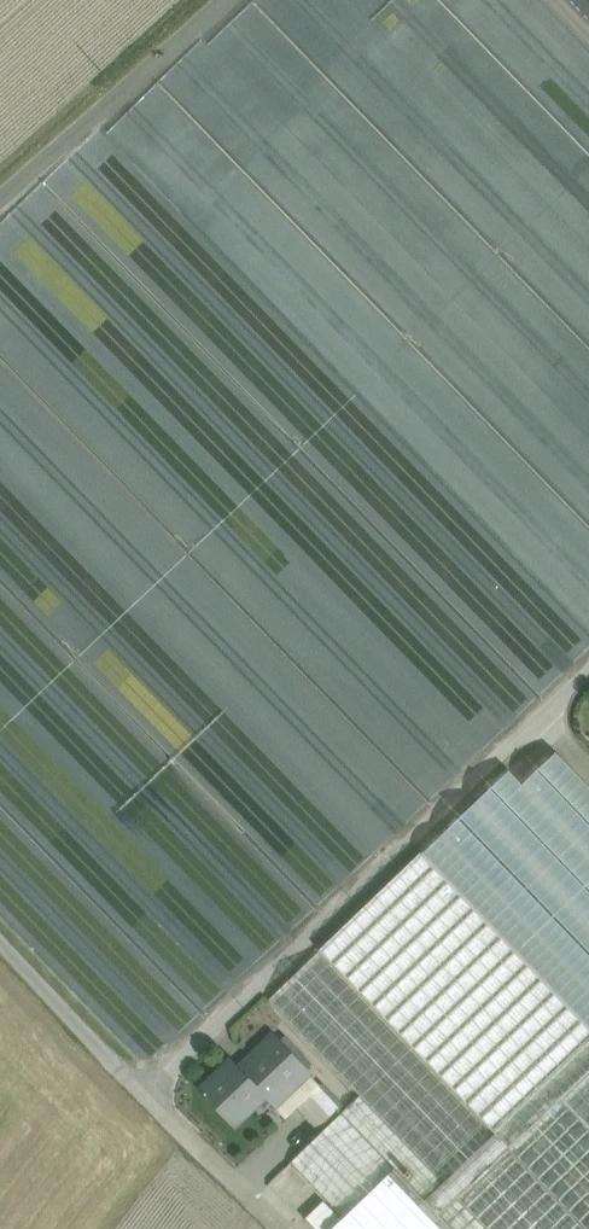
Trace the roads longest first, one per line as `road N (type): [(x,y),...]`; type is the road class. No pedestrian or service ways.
road 1 (track): [(0,944),(283,1228)]
road 2 (unclassified): [(212,0),(0,195)]

